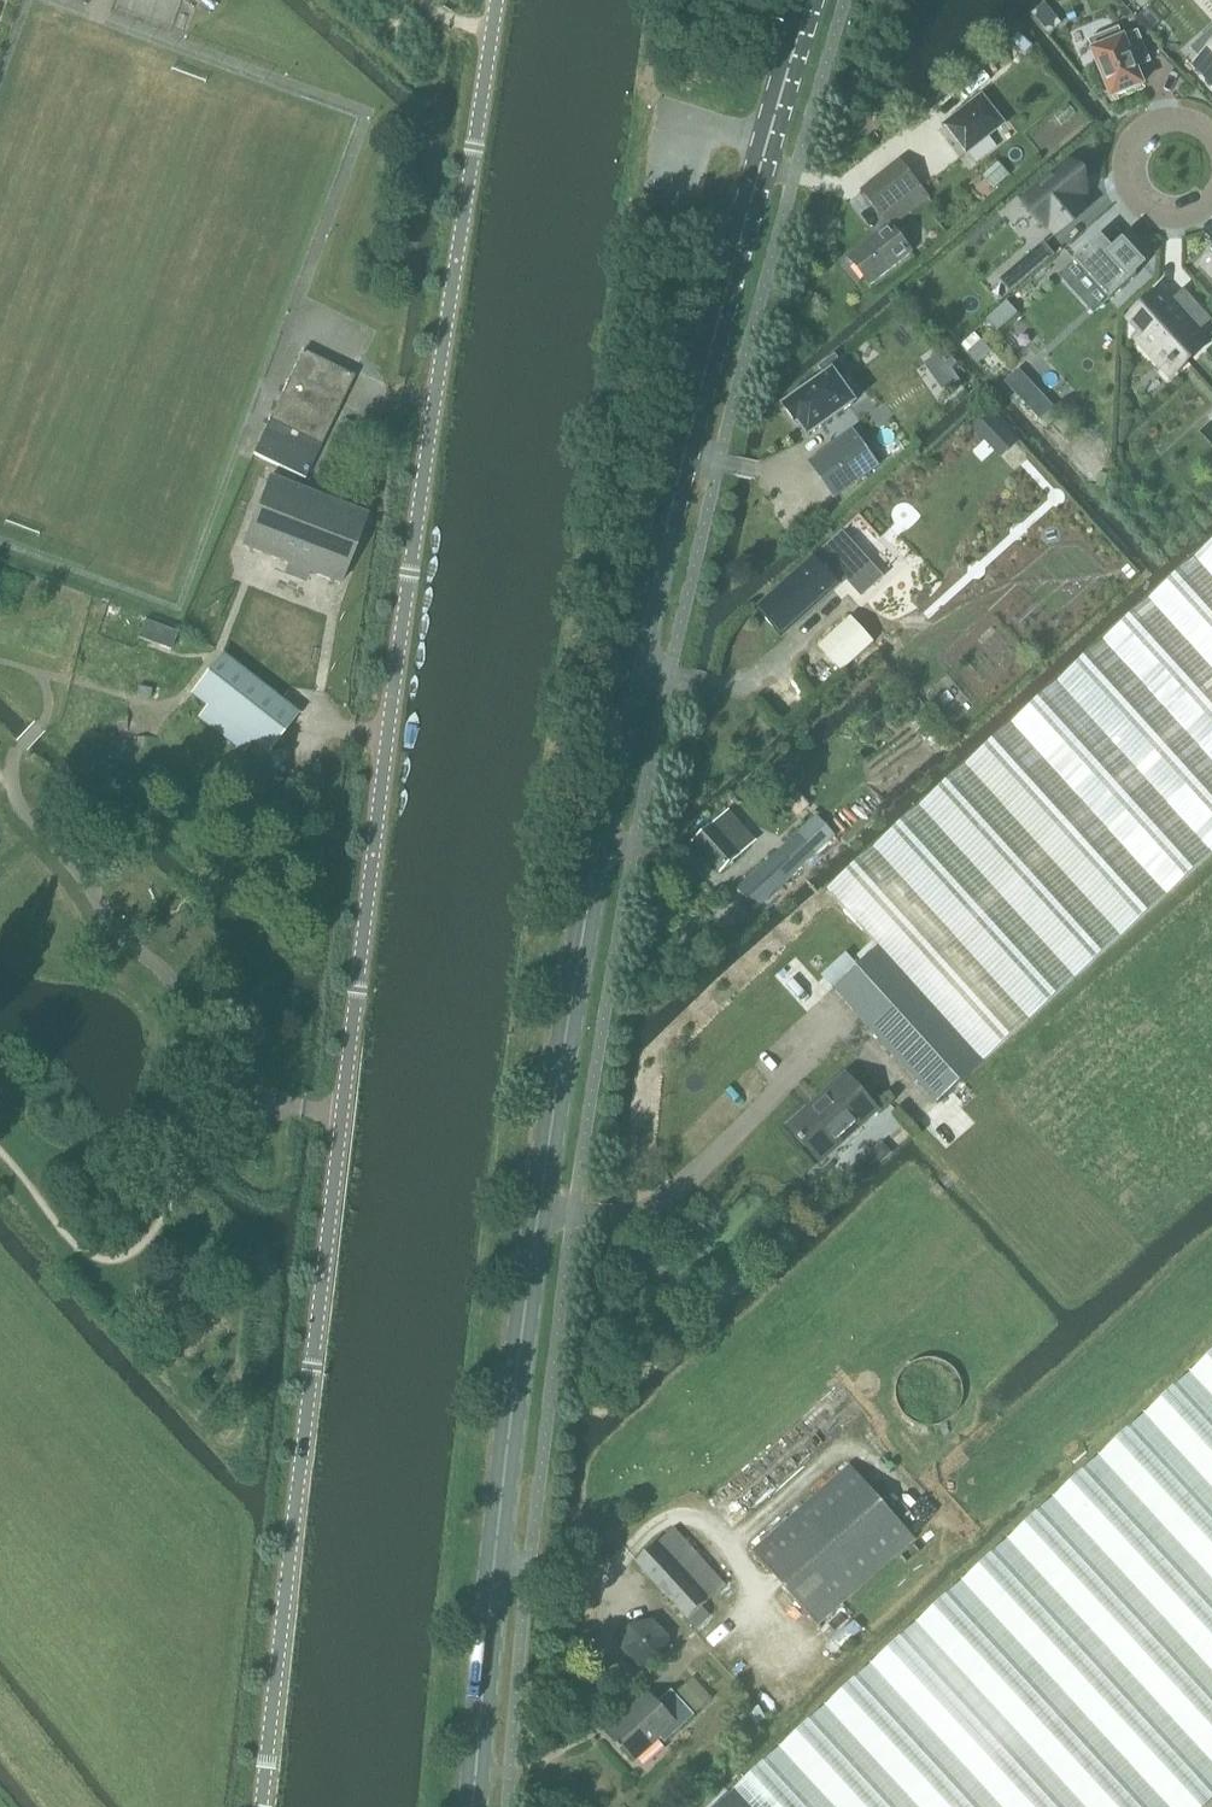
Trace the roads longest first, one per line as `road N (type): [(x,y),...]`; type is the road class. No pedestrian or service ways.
road 1 (secondary): [(478,1806),(501,1525),(575,1004),(698,403),(810,0)]
road 2 (unclassified): [(263,1806),(399,662),(498,0)]

